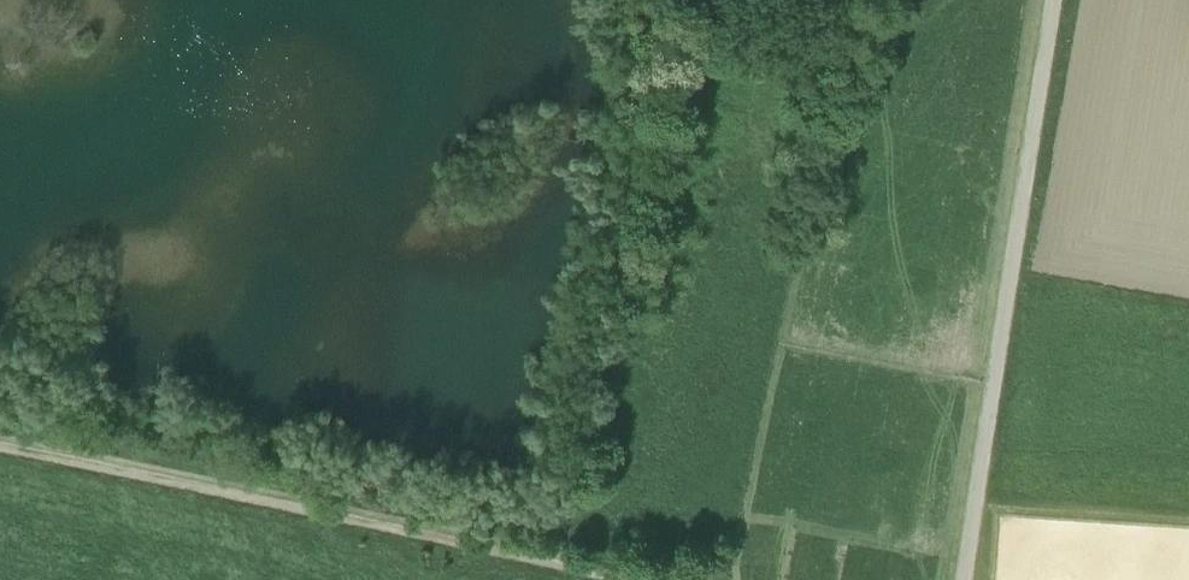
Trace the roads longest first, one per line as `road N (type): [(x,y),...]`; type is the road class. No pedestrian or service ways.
road 1 (unclassified): [(1054,0),(961,579)]

